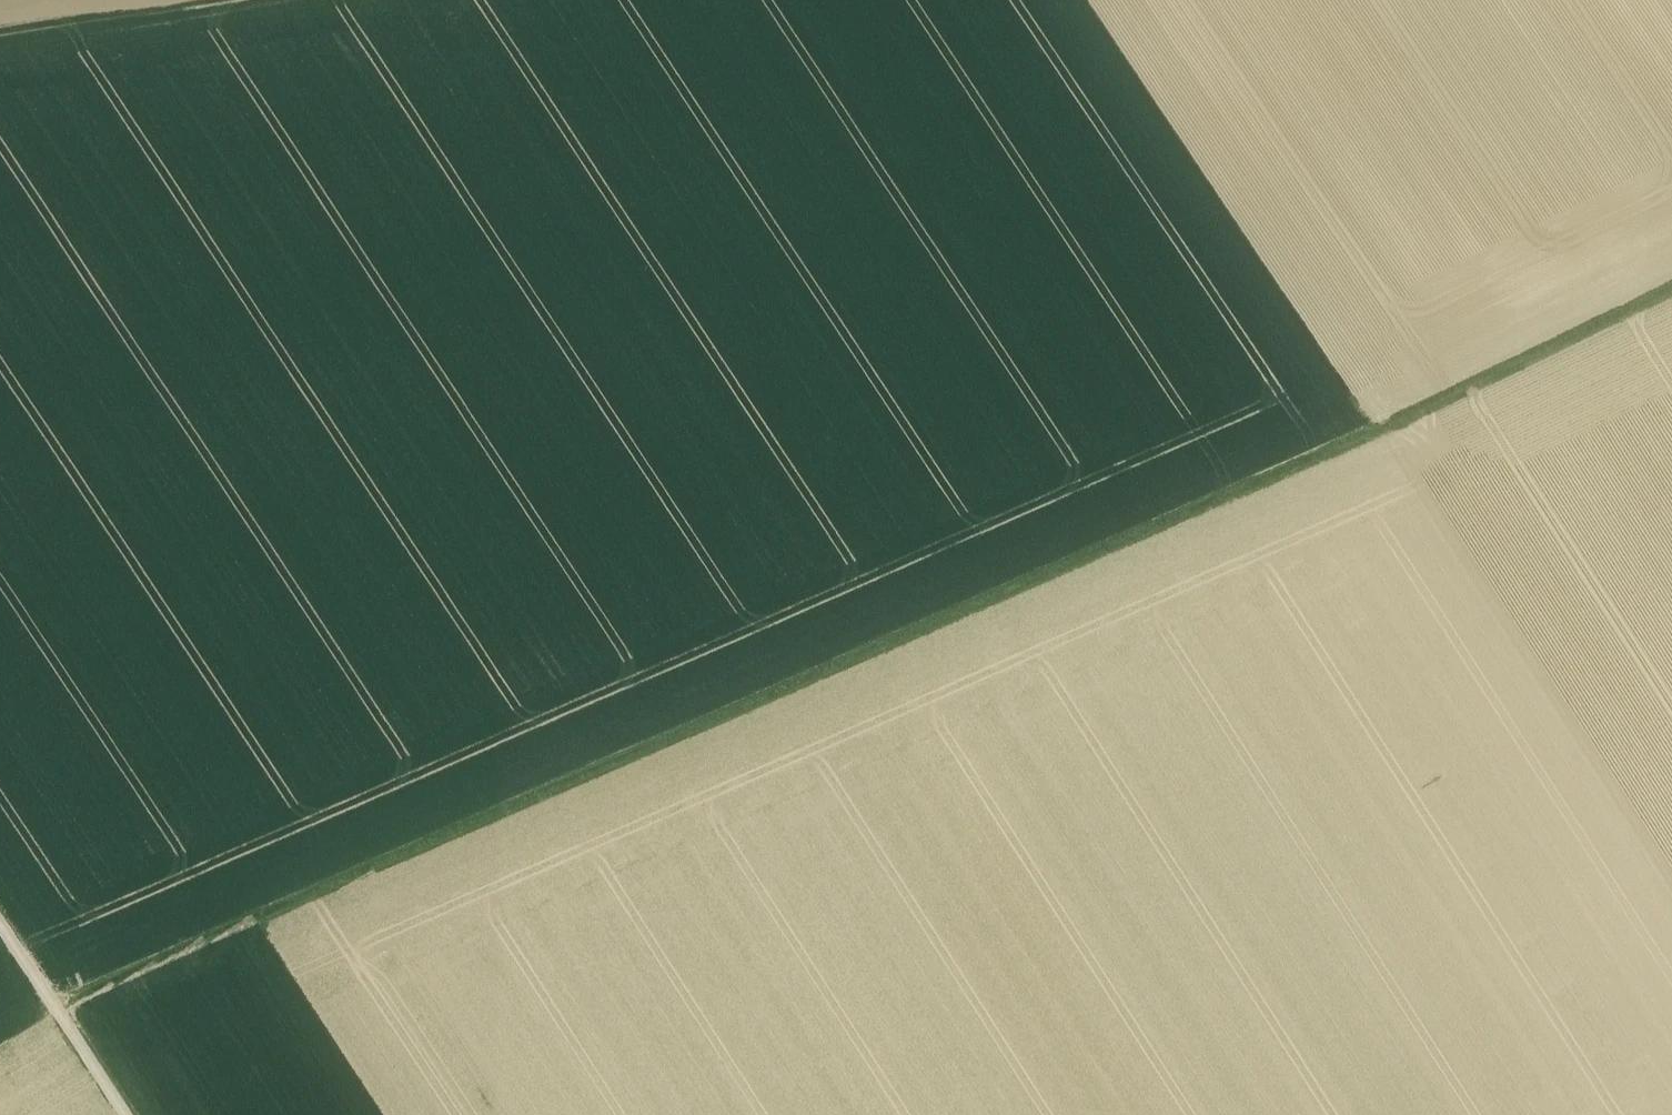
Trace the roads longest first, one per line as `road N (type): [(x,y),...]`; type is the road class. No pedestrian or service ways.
road 1 (track): [(50,1005),(1359,443),(1671,293)]
road 2 (track): [(122,1114),(0,930)]

